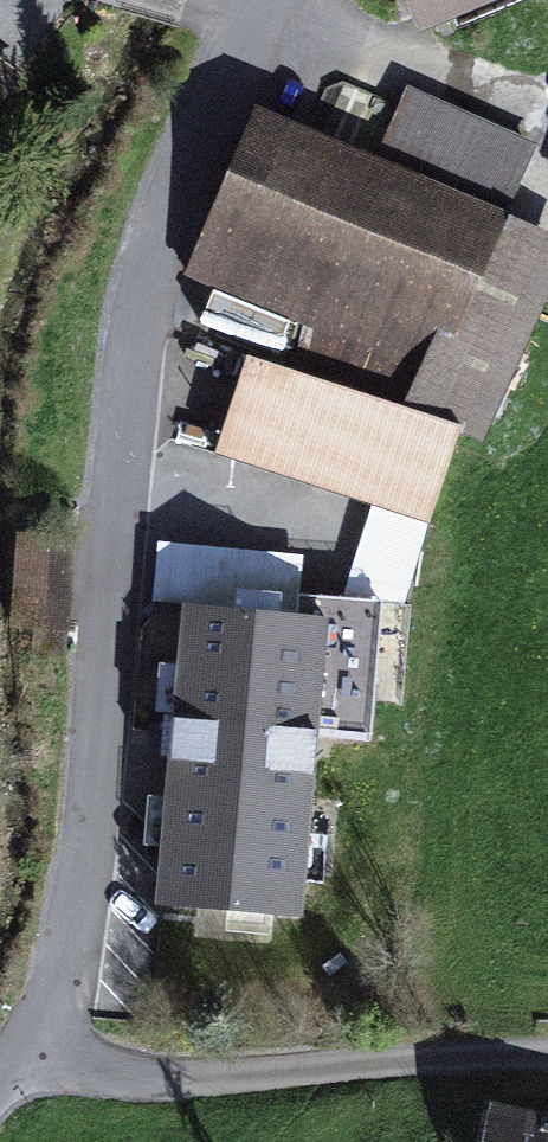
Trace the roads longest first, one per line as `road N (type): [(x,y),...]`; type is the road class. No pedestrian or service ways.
road 1 (residential): [(282,0),(119,427),(136,834),(25,1064)]
road 2 (track): [(547,1064),(186,1095),(25,1064),(0,1089)]

